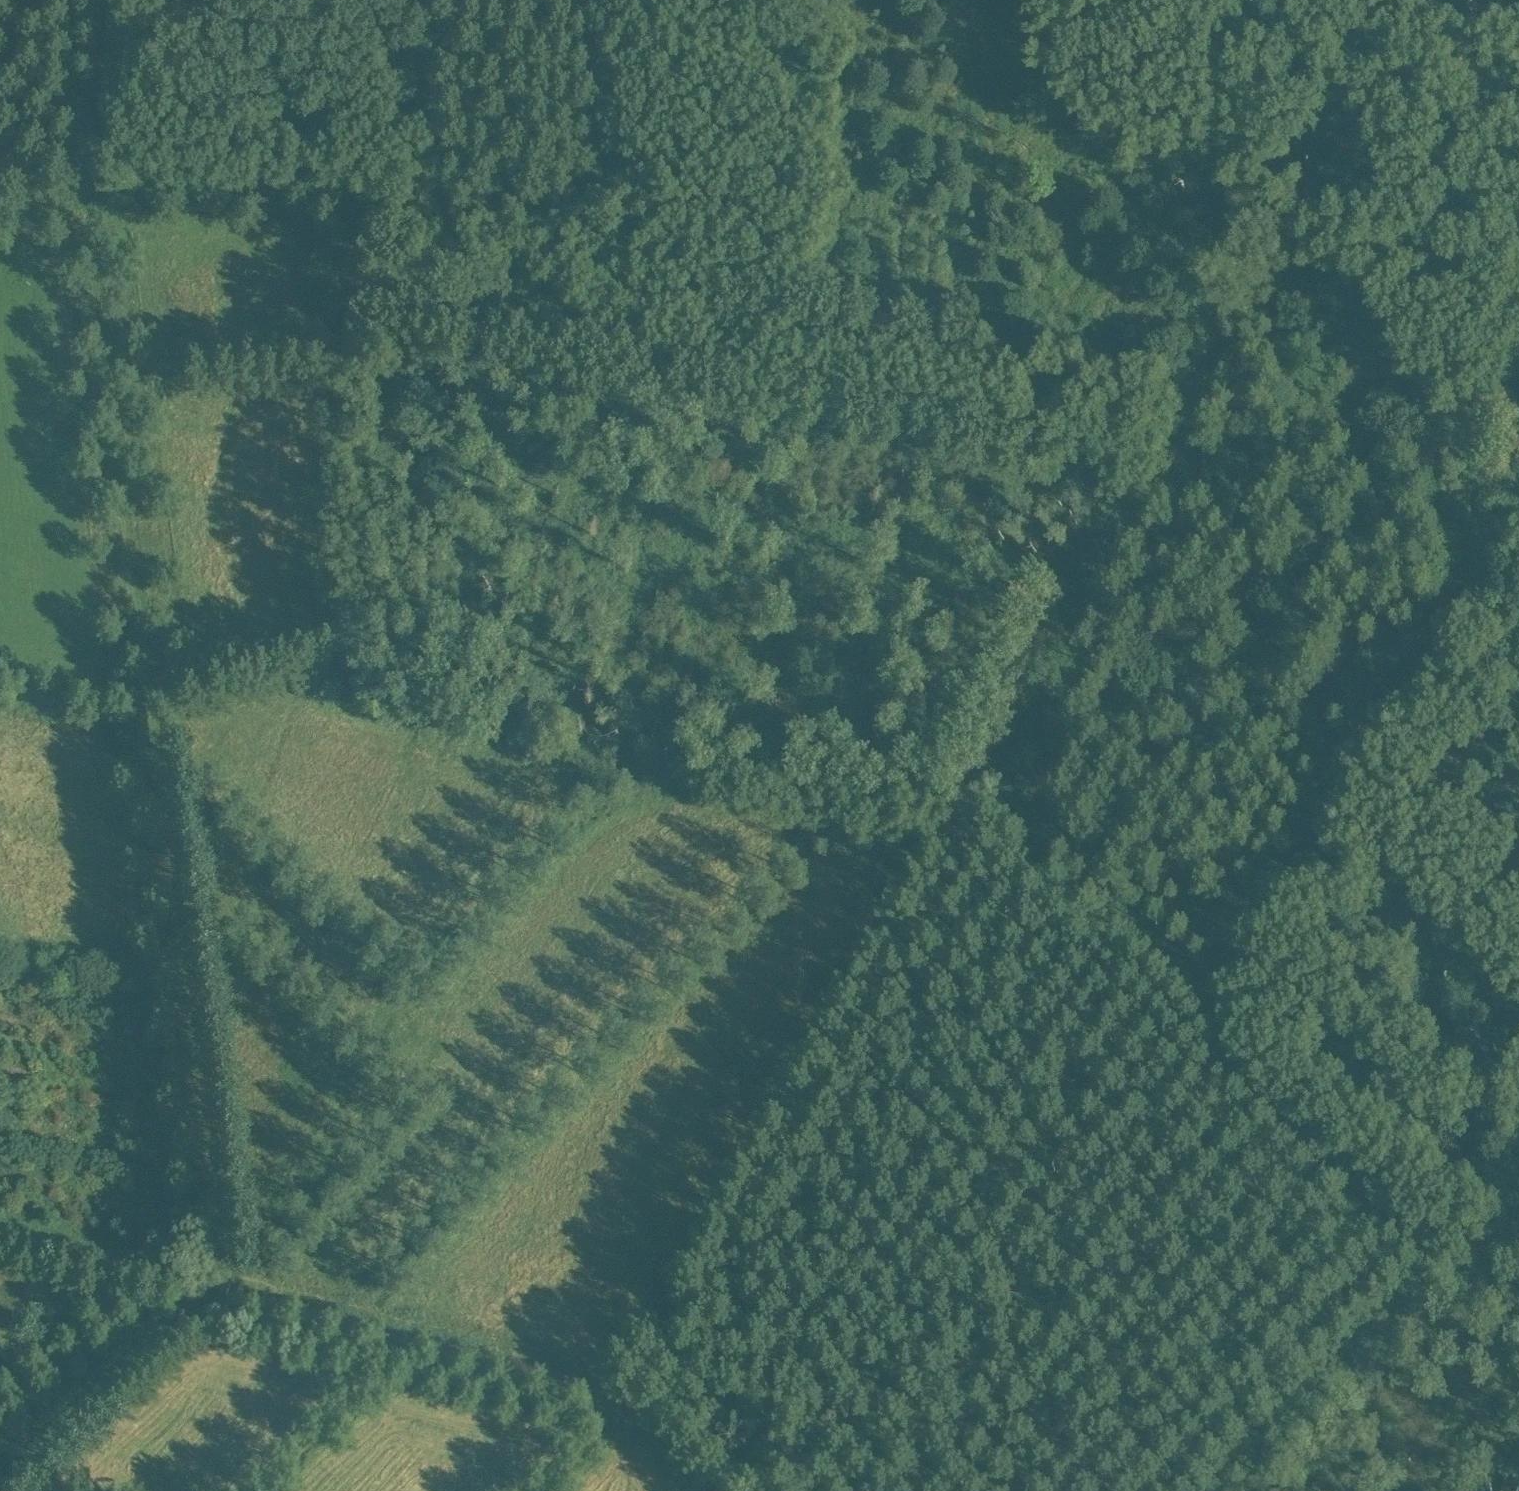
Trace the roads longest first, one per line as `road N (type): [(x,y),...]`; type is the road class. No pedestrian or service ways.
road 1 (track): [(1184,247),(1230,311),(1187,373),(962,807),(1462,1280),(1518,1319)]
road 2 (track): [(0,217),(76,224),(88,237),(223,1276)]
road 3 (track): [(1222,0),(1299,189)]

